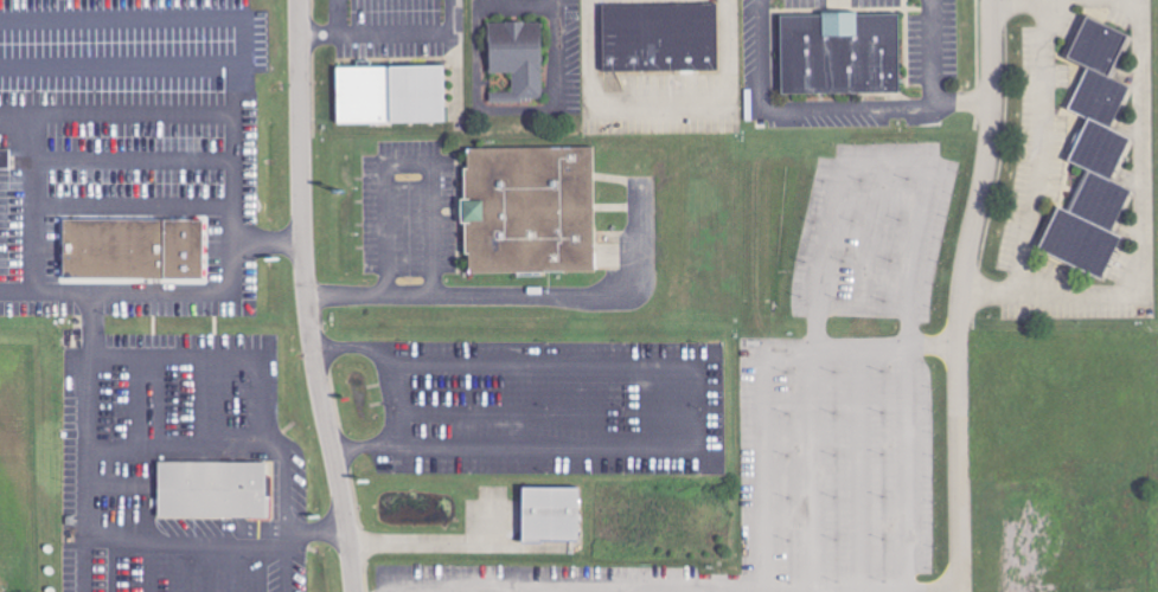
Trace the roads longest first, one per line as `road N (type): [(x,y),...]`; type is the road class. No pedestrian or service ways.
road 1 (residential): [(354,591),(305,276),(298,0)]
road 2 (residential): [(961,591),(959,322),(989,149),(991,0)]

